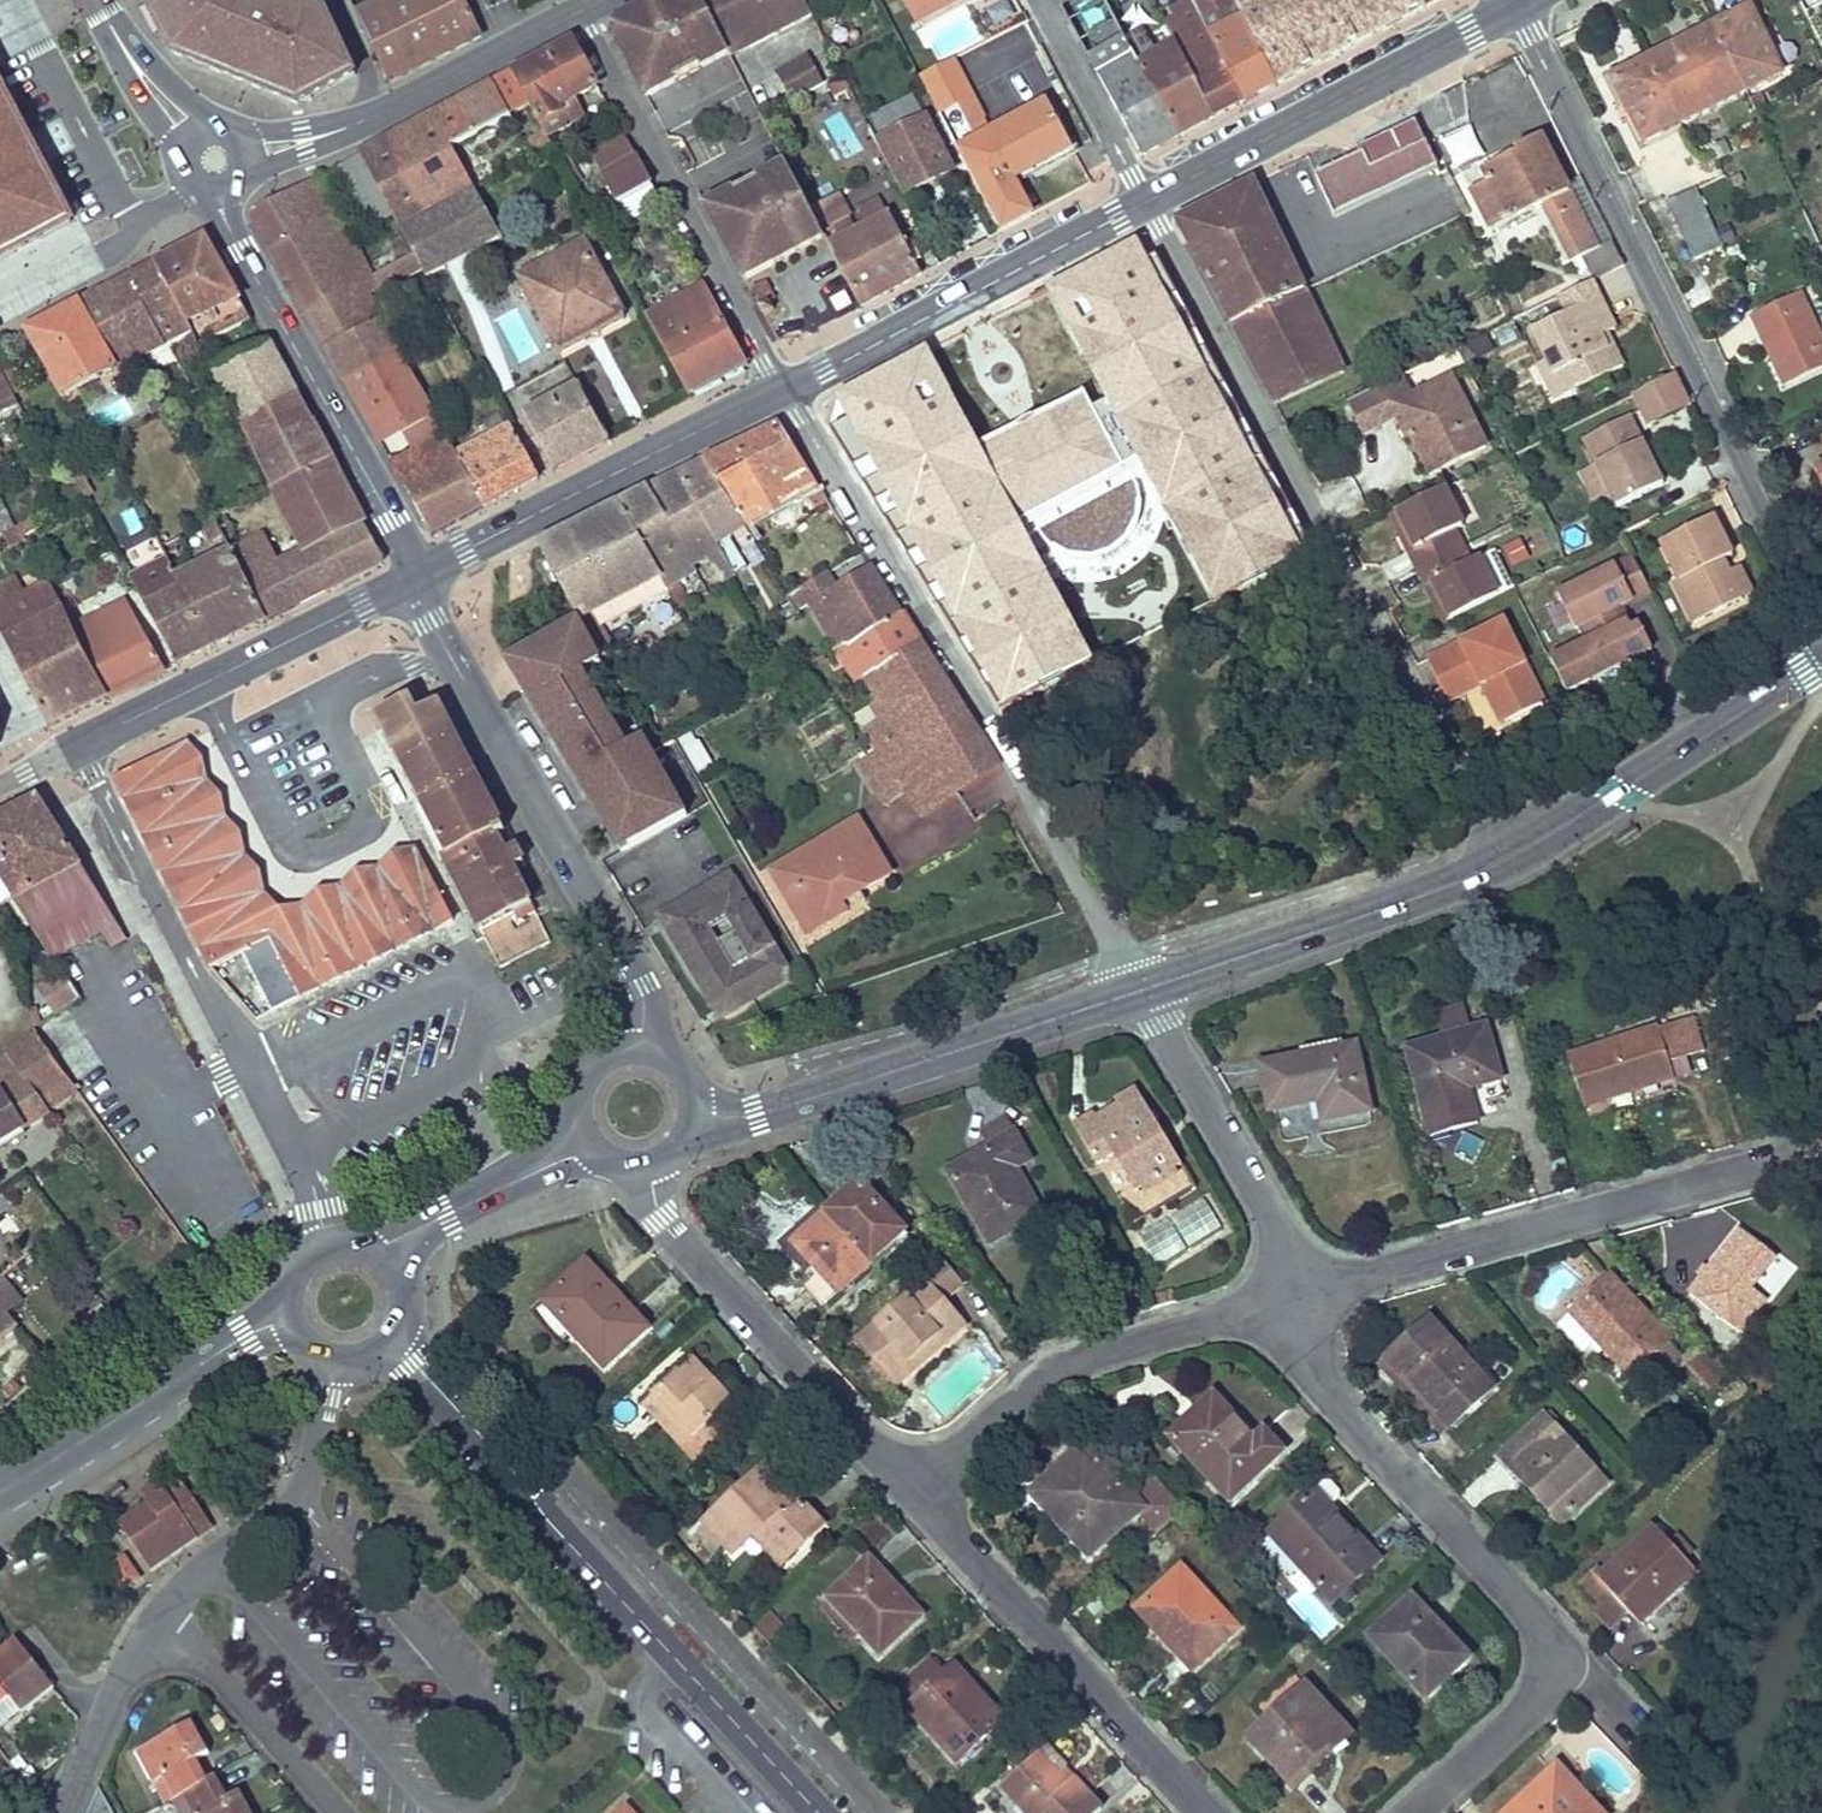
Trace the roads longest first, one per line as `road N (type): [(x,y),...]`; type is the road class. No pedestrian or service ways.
road 1 (residential): [(1500,863),(1143,197)]
road 2 (residential): [(783,390),(1143,989)]
road 3 (residential): [(1513,11),(1821,620)]
road 4 (residential): [(1424,1812),(1550,1692),(1549,1637),(1300,1342),(1302,1301)]
road 5 (tertiary): [(383,1343),(818,1812)]
road 6 (tertiary): [(645,1051),(632,991),(430,621),(421,572)]
road 7 (residential): [(1302,1301),(1789,1165)]
road 8 (primary): [(693,1113),(756,1114),(1143,989)]
road 9 (tertiary): [(217,159),(223,210),(240,249),(421,572)]
road 10 (residential): [(914,1491),(1218,1812)]
road 11 (residential): [(914,1491),(1021,1398),(1067,1369),(1302,1301)]
road 12 (residential): [(783,390),(575,9)]
road 13 (residential): [(650,1165),(659,1217),(684,1250),(914,1491)]
road 14 (tertiary): [(1143,197),(1513,11)]
road 15 (tertiary): [(783,390),(1143,197)]
road 16 (tertiary): [(421,572),(783,390)]
road 17 (residential): [(575,9),(373,116),(217,159)]
road 18 (tertiary): [(77,747),(421,572)]
road 19 (primary): [(1500,863),(1821,661)]
road 20 (primary): [(1143,989),(1500,863)]
road 21 (residential): [(1302,1301),(1302,1251),(1143,989)]
road 22 (primary): [(0,1492),(294,1318)]
road 23 (residential): [(171,1596),(297,1498),(335,1386),(329,1352)]
road 24 (residential): [(171,1596),(182,1623),(341,1812)]
road 25 (residential): [(203,992),(77,747)]
road 26 (residential): [(18,0),(140,232)]
road 27 (residential): [(55,1812),(98,1707),(171,1596)]
road 28 (primary): [(389,1259),(581,1132)]
road 29 (residential): [(1143,197),(1040,0)]
road 30 (tertiary): [(98,0),(136,67),(217,159)]
road 31 (residential): [(329,1244),(251,1070)]
road 32 (residential): [(0,304),(140,232)]
road 33 (primary): [(645,1051),(624,1051),(589,1072),(579,1091),(581,1132)]

